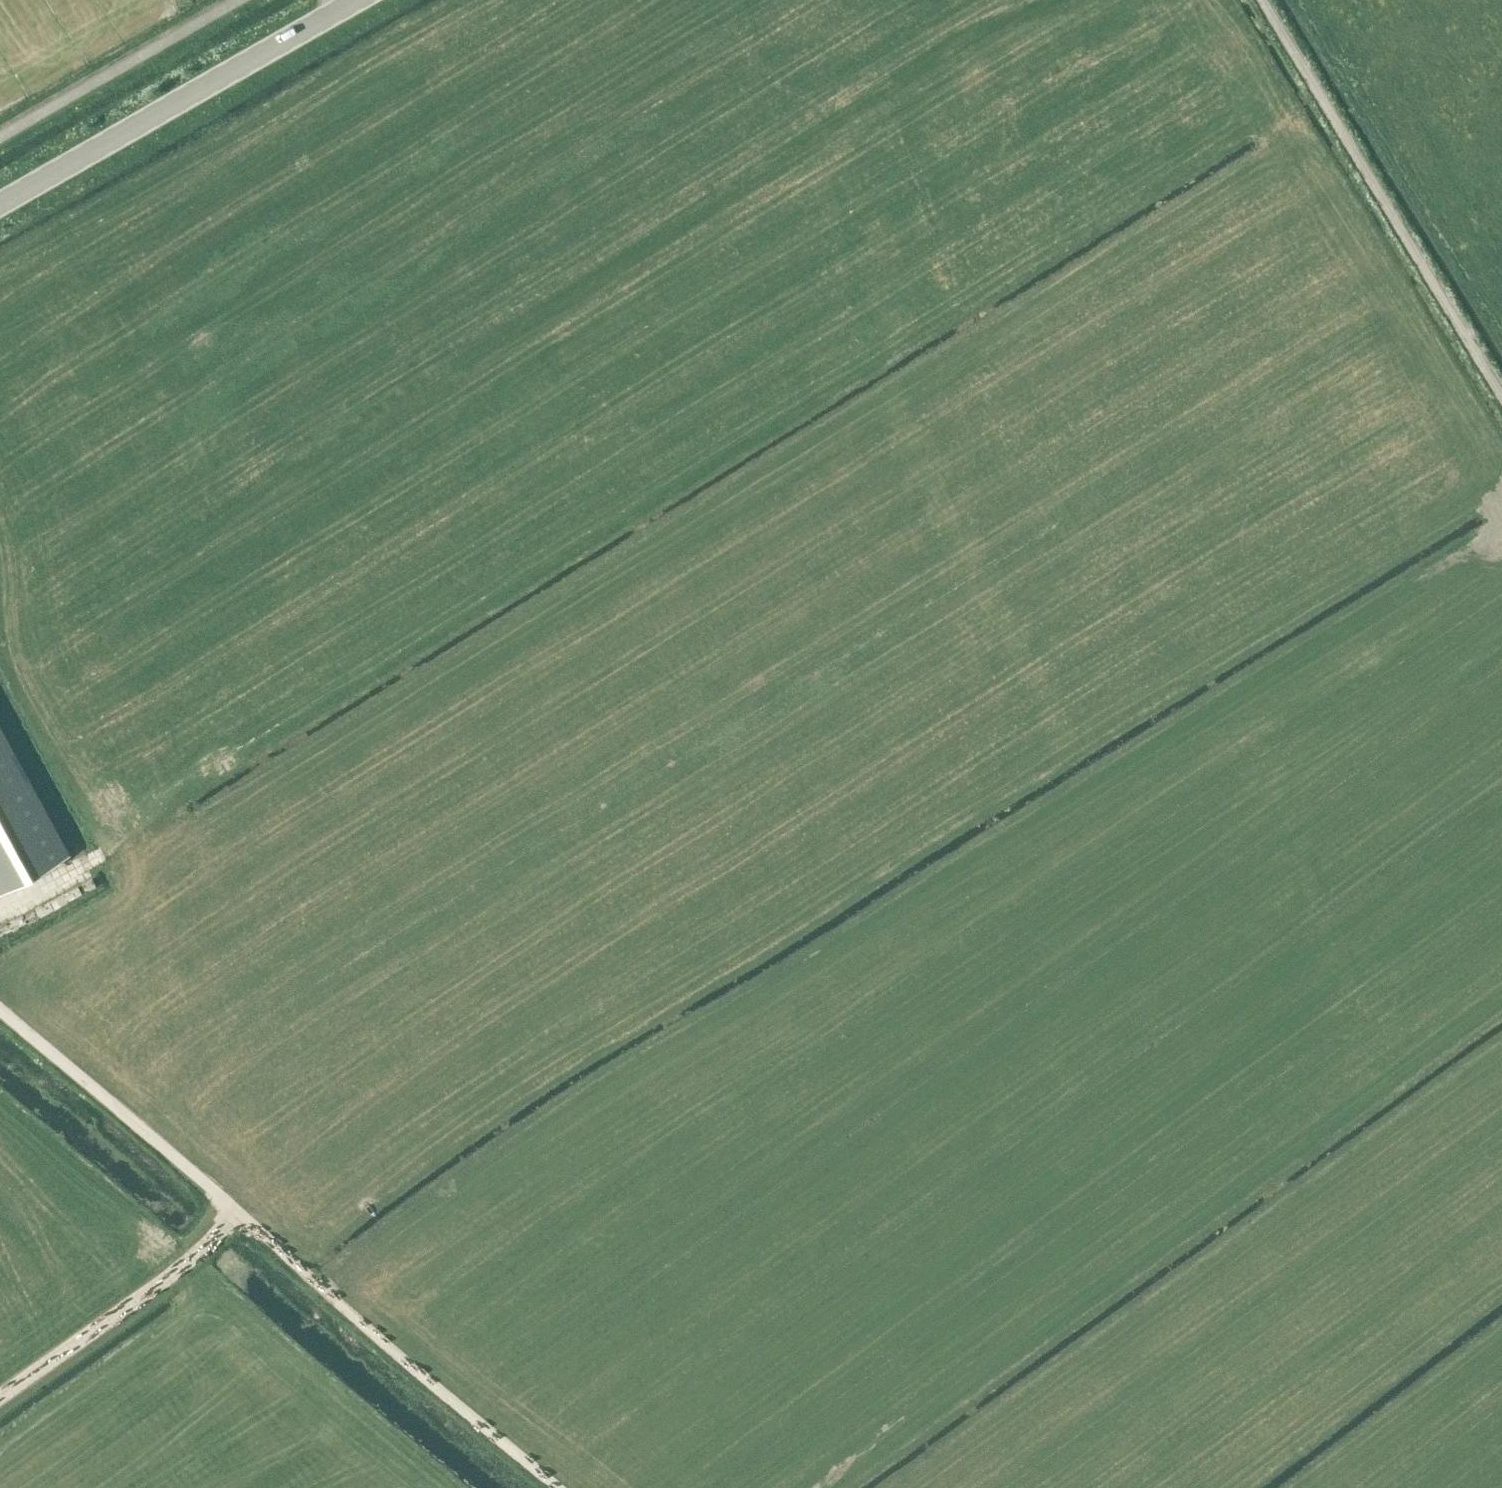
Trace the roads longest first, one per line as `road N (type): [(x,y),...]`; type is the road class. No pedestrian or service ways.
road 1 (secondary): [(0,203),(355,0)]

